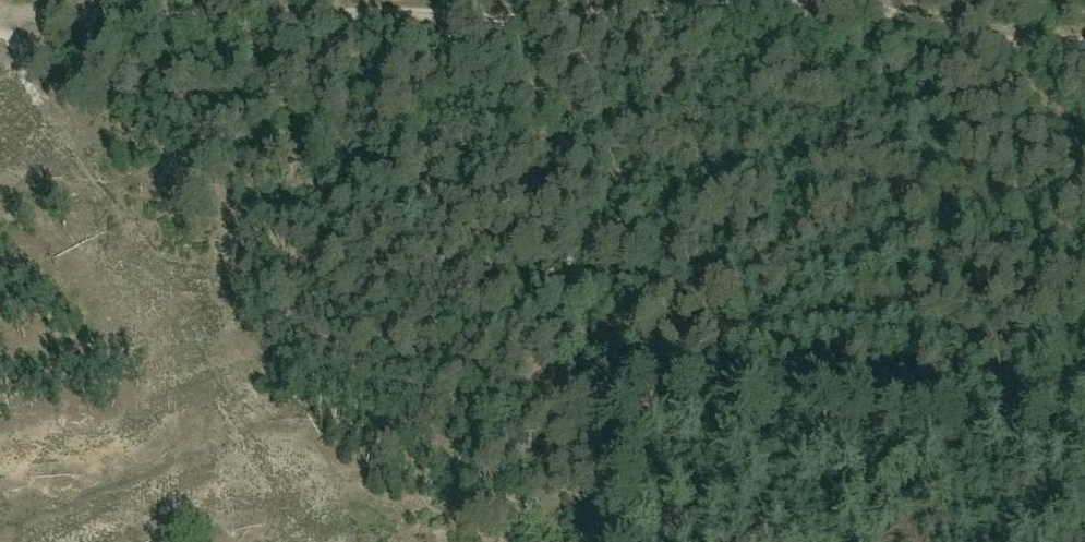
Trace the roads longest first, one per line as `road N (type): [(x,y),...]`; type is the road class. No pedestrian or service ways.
road 1 (track): [(163,14),(824,6)]
road 2 (track): [(1084,41),(1007,38),(824,6)]
road 3 (track): [(0,18),(163,14)]

